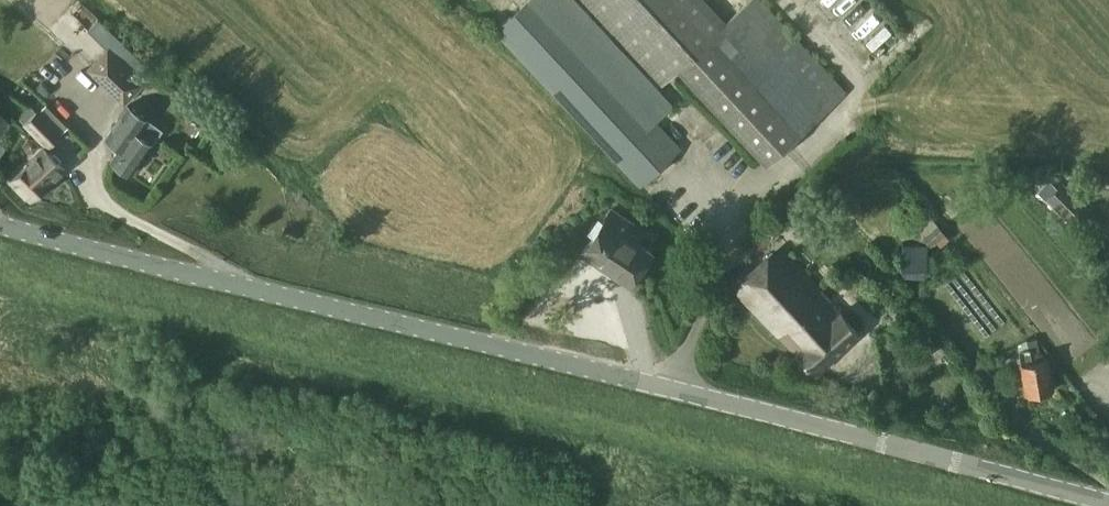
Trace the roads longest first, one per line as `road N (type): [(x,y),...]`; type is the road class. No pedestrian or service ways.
road 1 (tertiary): [(0,226),(1108,503)]

